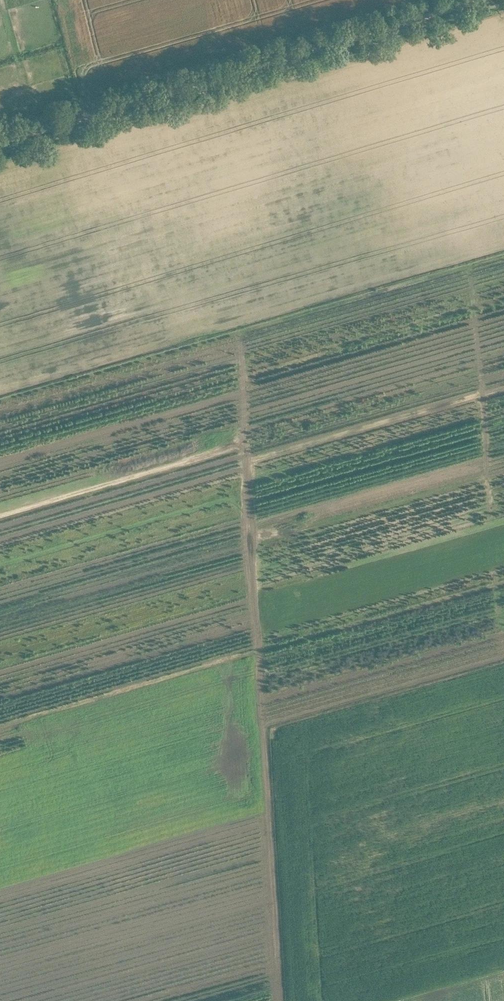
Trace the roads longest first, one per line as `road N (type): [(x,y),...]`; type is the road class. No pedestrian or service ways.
road 1 (track): [(0,144),(482,0)]

